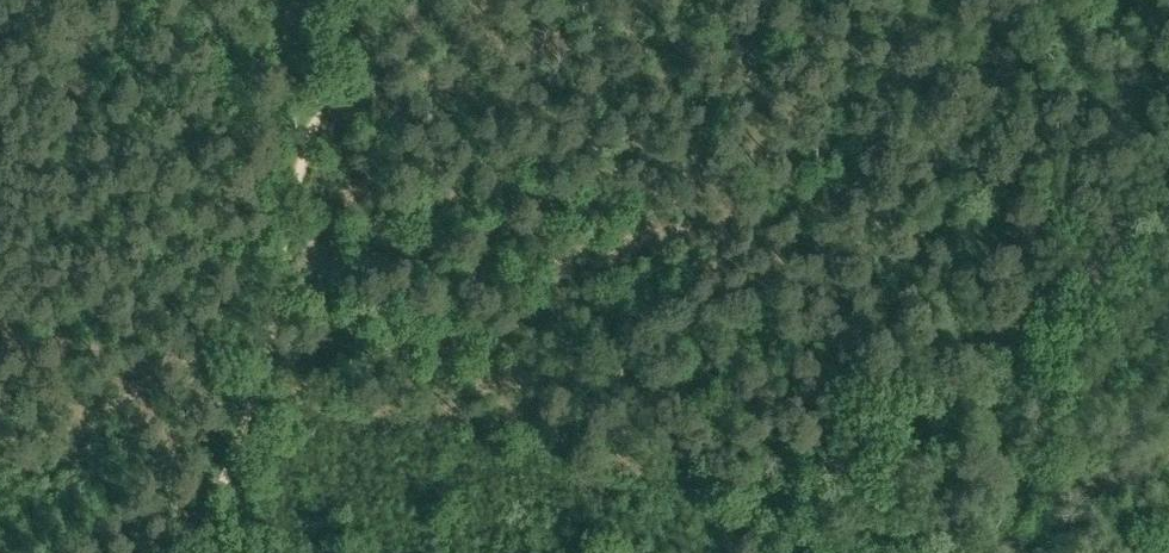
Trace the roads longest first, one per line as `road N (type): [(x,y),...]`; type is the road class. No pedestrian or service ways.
road 1 (track): [(867,390),(758,403),(480,265),(318,71)]
road 2 (track): [(766,552),(867,390),(993,336),(1089,282),(1137,193),(1168,158)]
road 3 (track): [(195,552),(261,390),(278,248),(339,0)]

